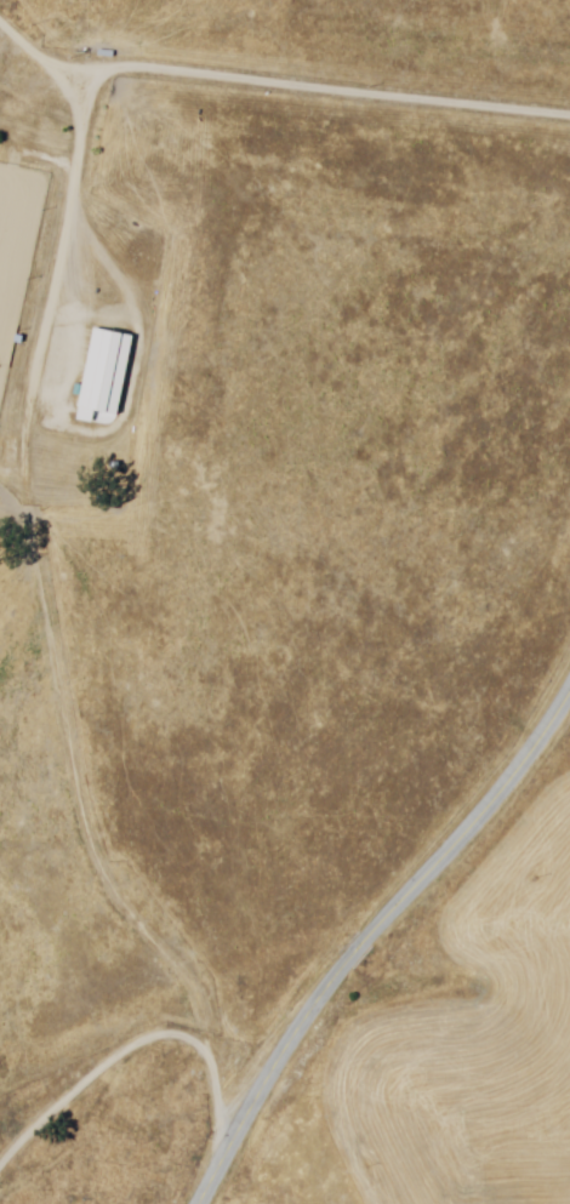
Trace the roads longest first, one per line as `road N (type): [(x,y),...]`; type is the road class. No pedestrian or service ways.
road 1 (track): [(234,1152),(211,1037),(167,949),(99,867),(24,493),(34,396),(97,72),(569,111)]
road 2 (tertiary): [(206,1203),(347,955),(558,717),(569,691)]
road 3 (track): [(569,36),(150,10),(119,0)]

